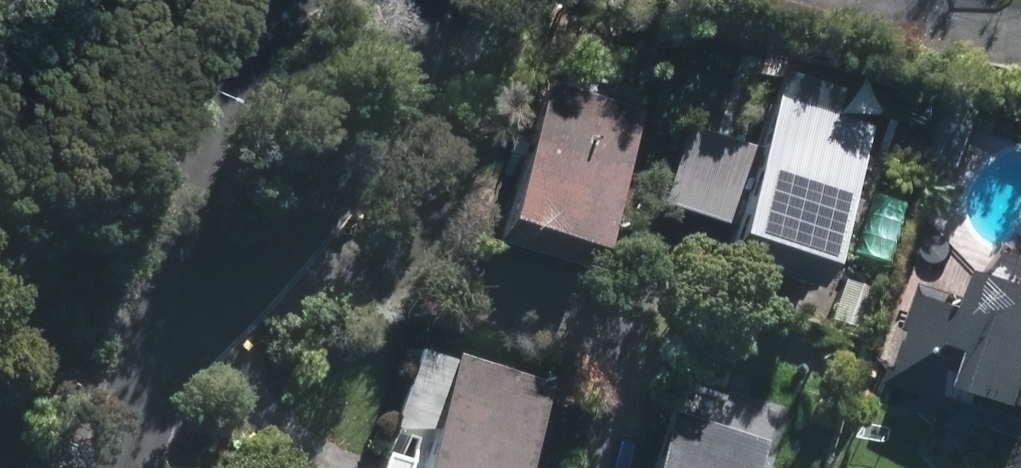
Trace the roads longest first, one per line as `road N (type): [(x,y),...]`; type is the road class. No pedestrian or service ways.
road 1 (residential): [(432,0),(409,94),(348,192),(158,368)]
road 2 (residential): [(158,368),(237,82),(279,0)]

